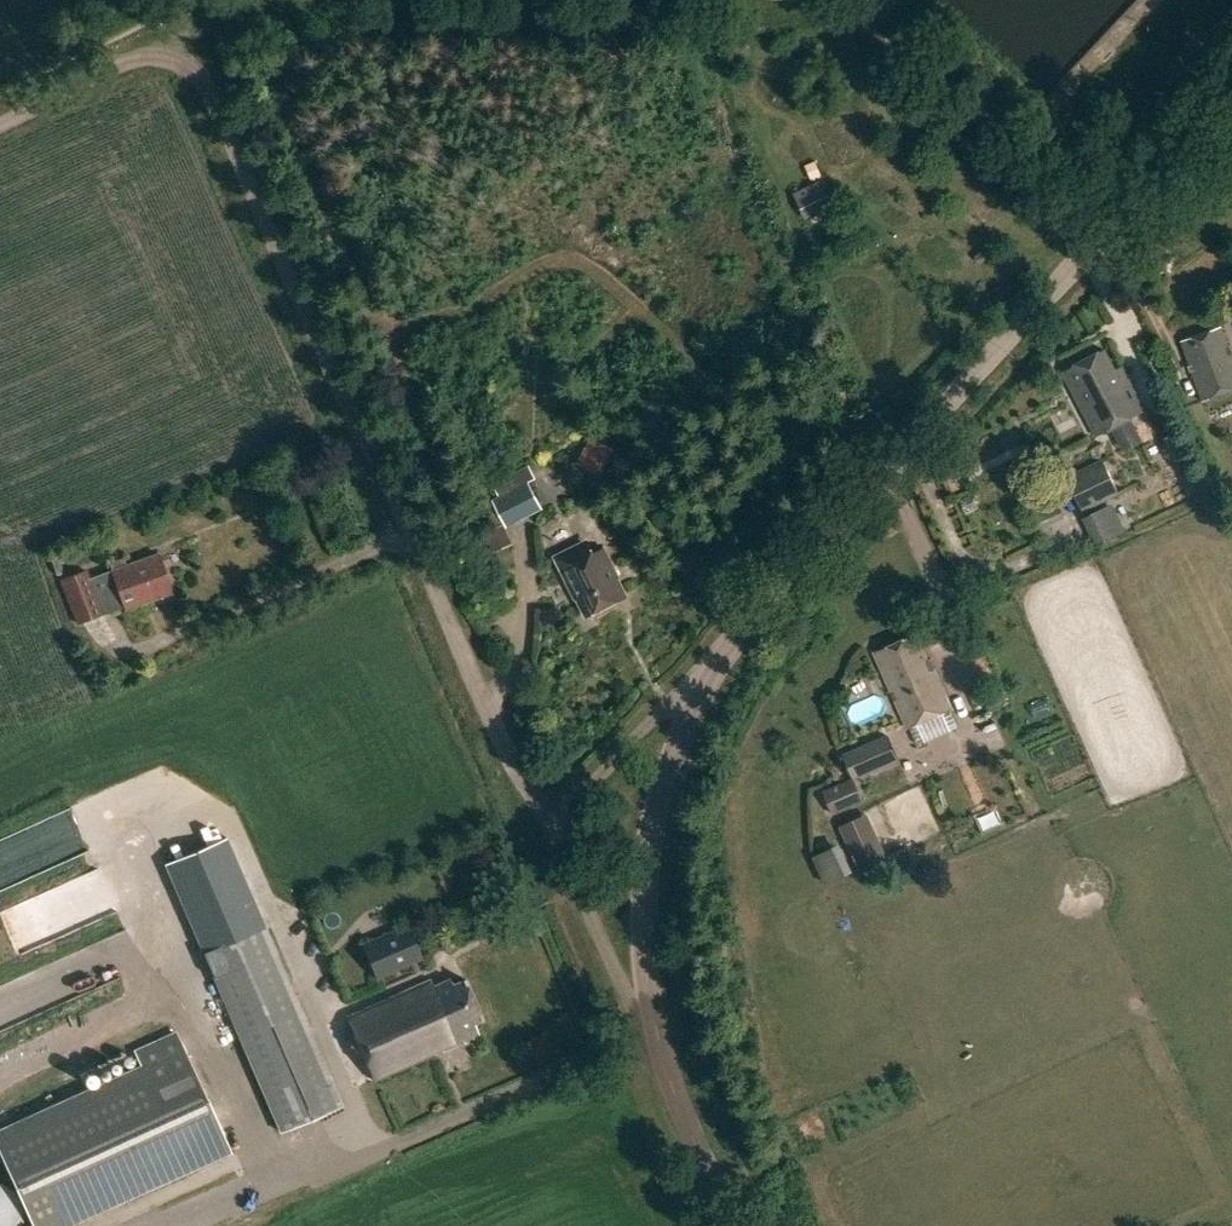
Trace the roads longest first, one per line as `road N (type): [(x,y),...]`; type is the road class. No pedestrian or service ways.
road 1 (track): [(1085,252),(848,29),(822,22),(232,13),(194,24),(155,49)]
road 2 (track): [(552,828),(514,768),(216,107),(196,71),(155,49)]
road 3 (tertiary): [(698,687),(742,625),(1231,82)]
road 4 (unclassified): [(655,1046),(552,828),(663,705),(698,687)]
road 5 (tertiary): [(655,1046),(642,951),(645,858),(668,755),(698,687)]
road 6 (tertiary): [(733,1225),(655,1046)]
road 7 (track): [(155,49),(0,122)]

